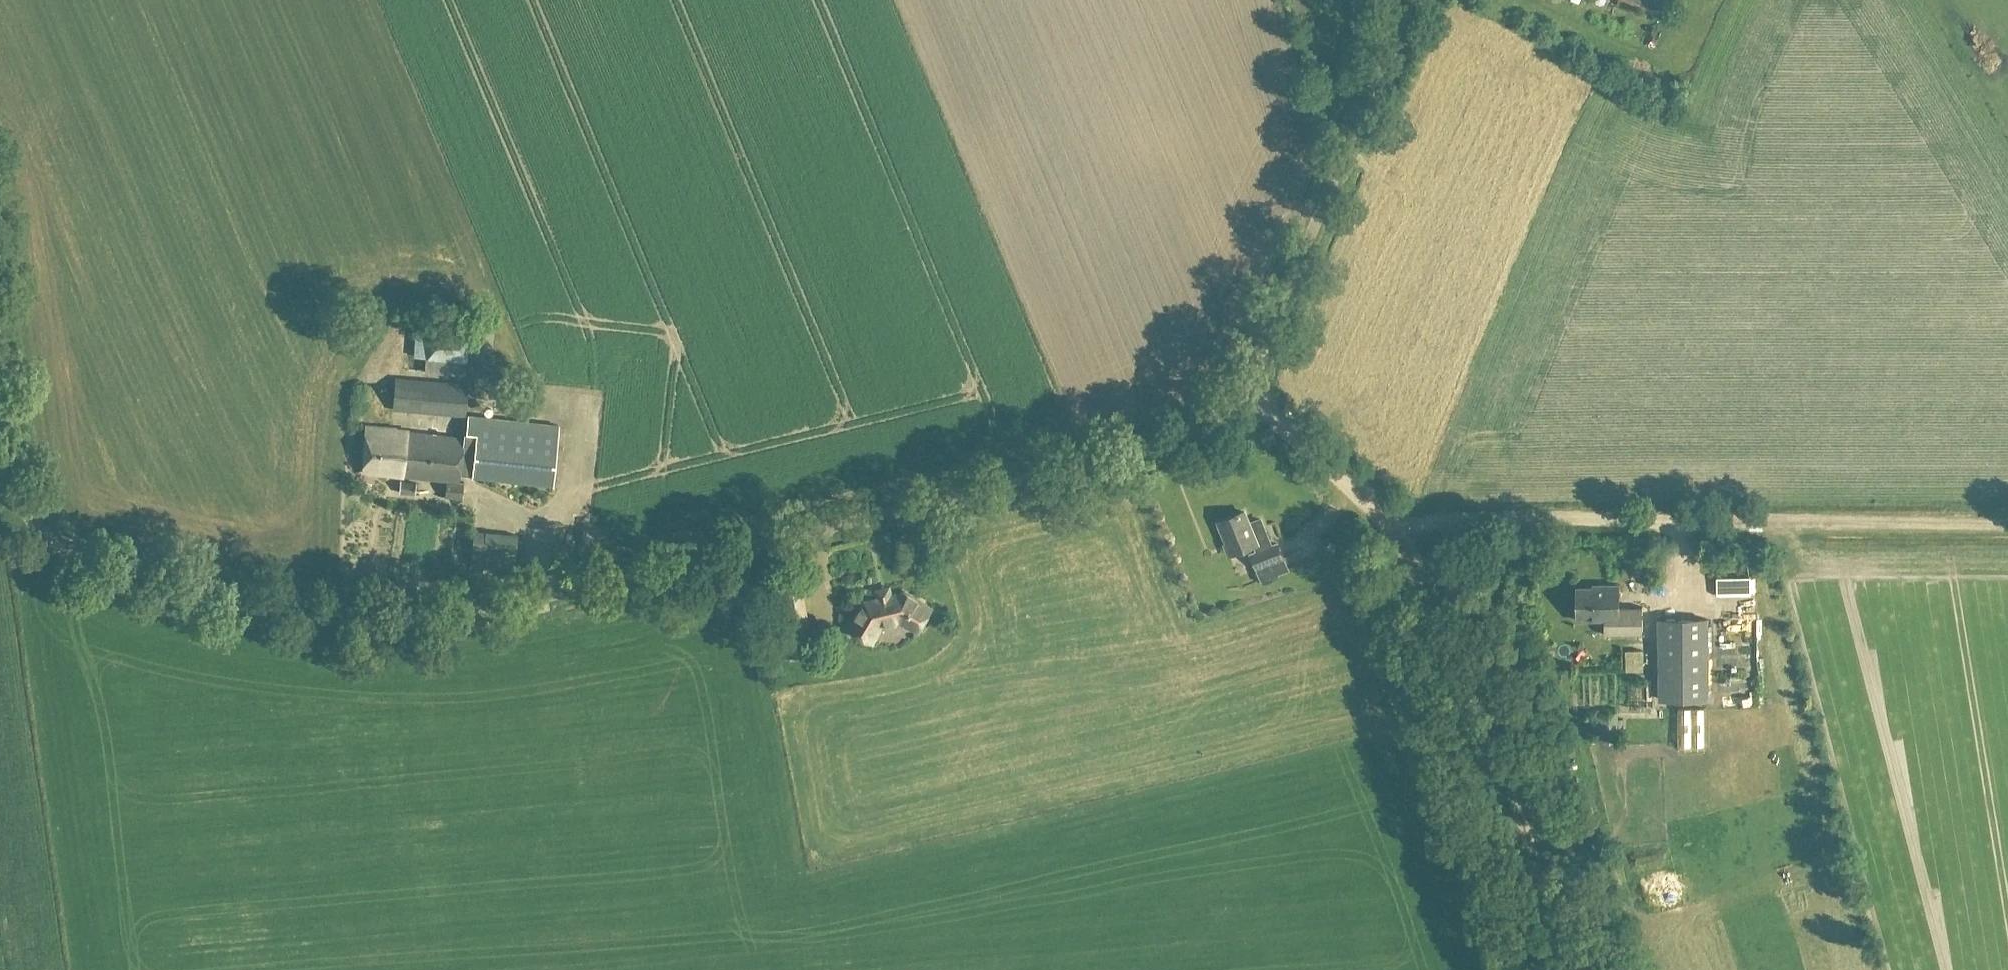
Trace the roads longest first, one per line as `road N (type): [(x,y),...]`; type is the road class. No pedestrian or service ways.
road 1 (unclassified): [(1261,353),(1201,421),(1127,454),(540,600),(393,616),(106,567),(55,545),(18,492),(0,367)]
road 2 (track): [(1387,530),(1511,806),(1572,969)]
road 3 (unclassified): [(1261,353),(1411,0)]
road 4 (track): [(1696,524),(2007,523)]
road 5 (track): [(1696,524),(1431,522),(1387,530)]
road 6 (track): [(1234,389),(1387,530)]

